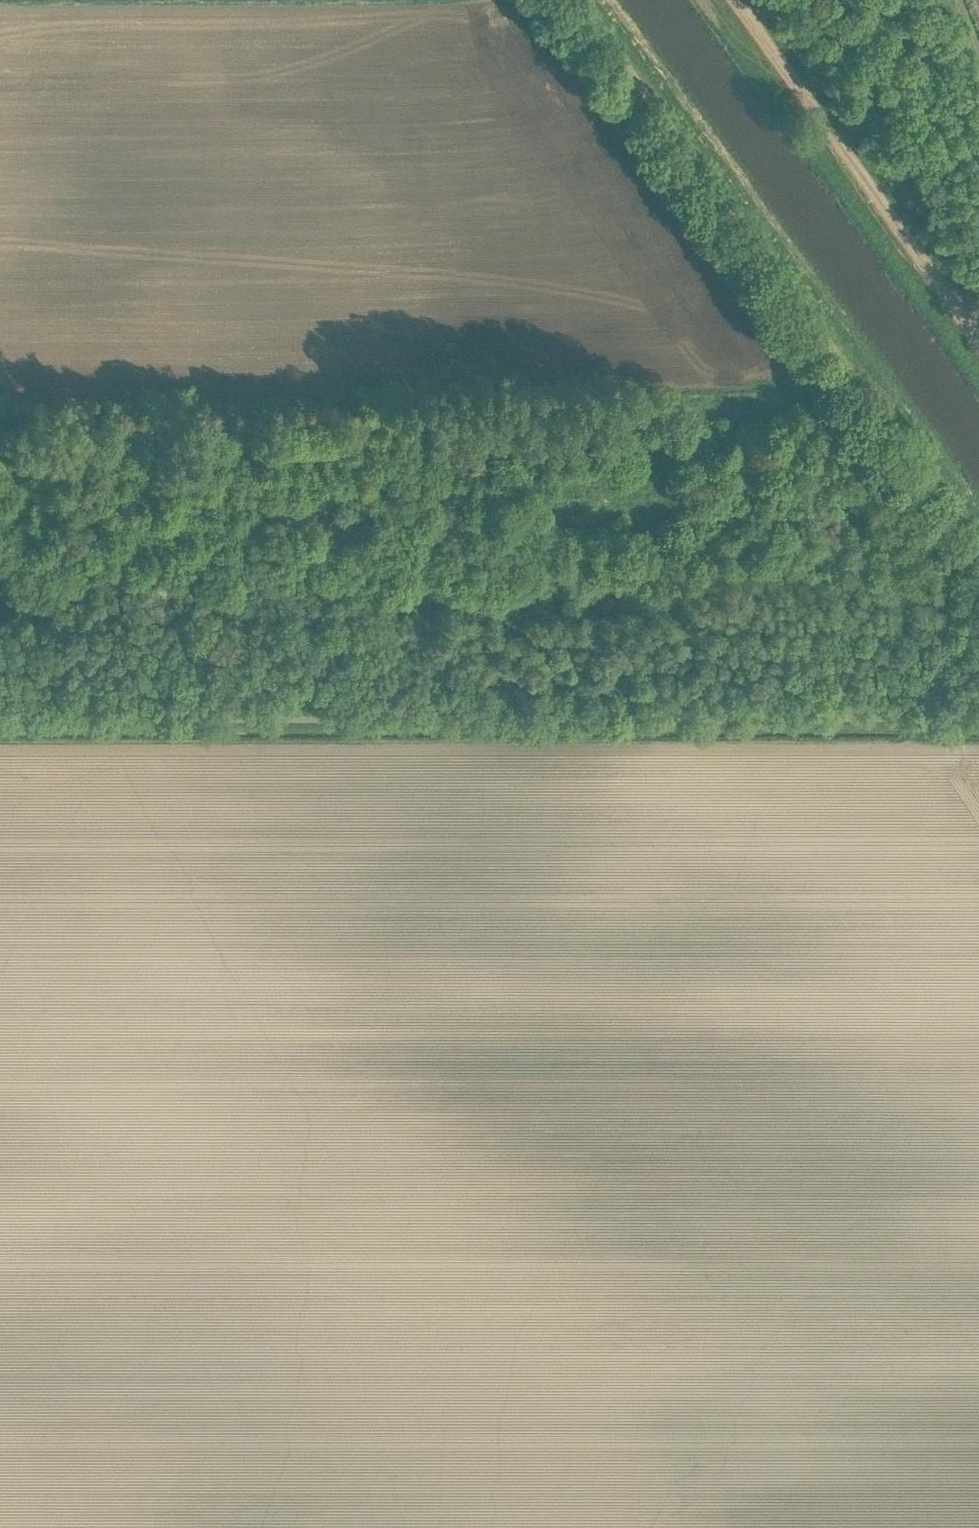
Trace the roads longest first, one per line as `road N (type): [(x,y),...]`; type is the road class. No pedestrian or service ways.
road 1 (track): [(725,0),(978,346)]

